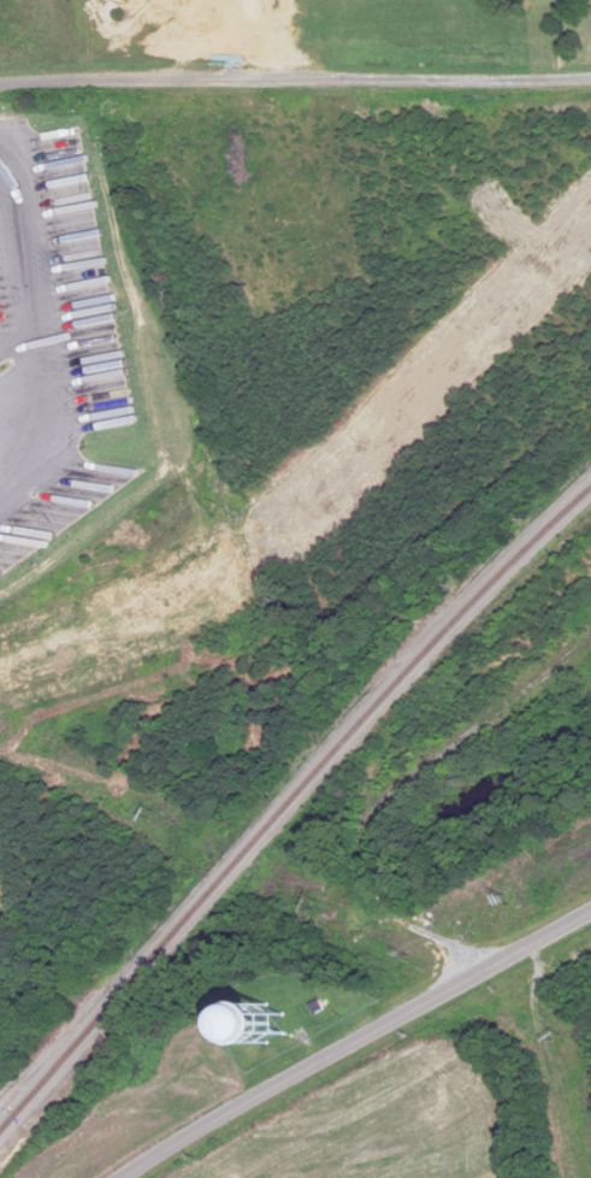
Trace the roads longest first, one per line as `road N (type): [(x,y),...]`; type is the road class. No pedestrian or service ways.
road 1 (tertiary): [(0,653),(150,615),(230,573),(495,323),(590,209)]
road 2 (tertiary): [(131,1177),(590,916)]

